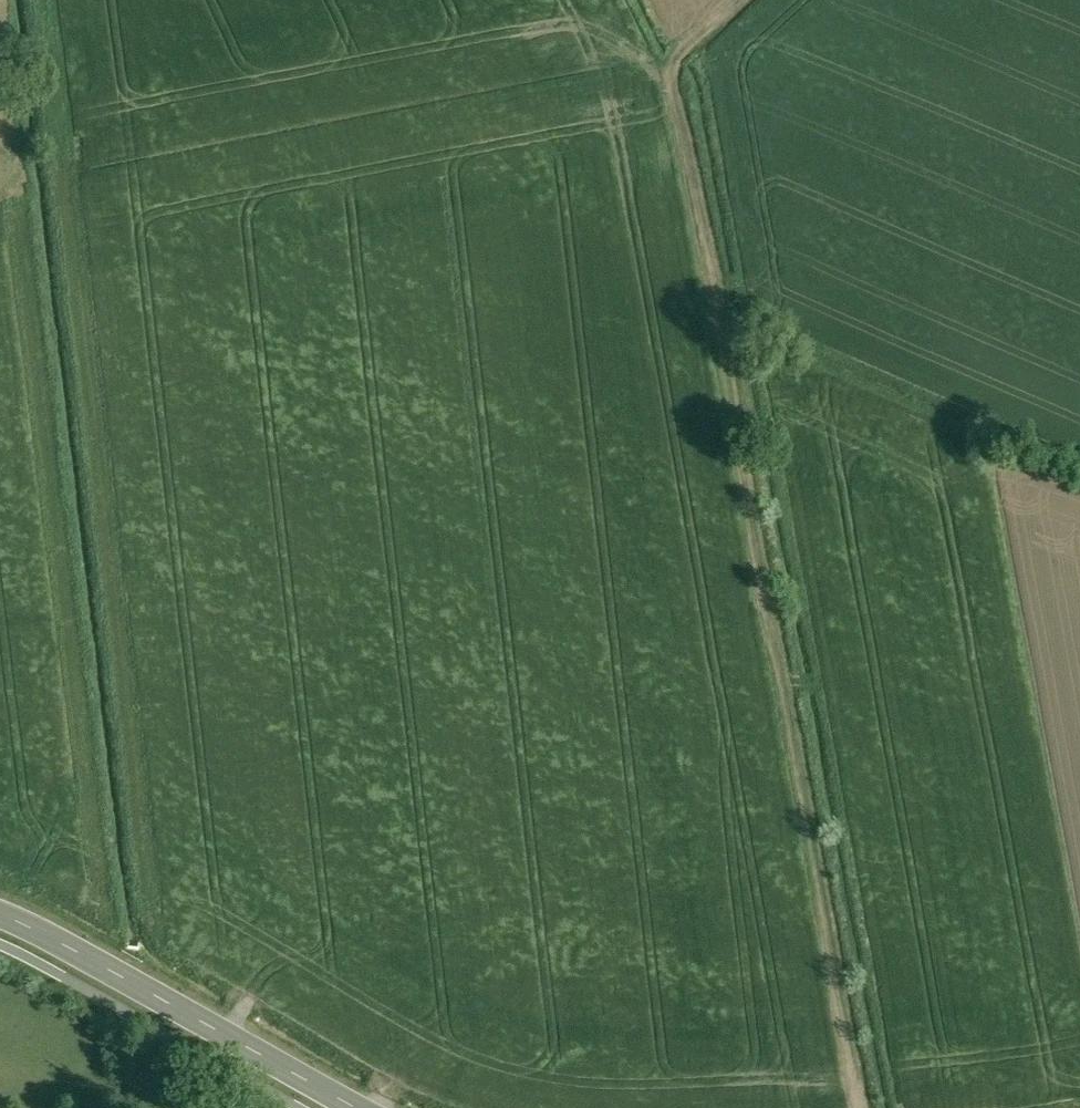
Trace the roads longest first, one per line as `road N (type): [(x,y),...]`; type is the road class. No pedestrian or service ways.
road 1 (track): [(739,0),(674,70),(865,1107)]
road 2 (tertiary): [(311,1107),(0,936)]

